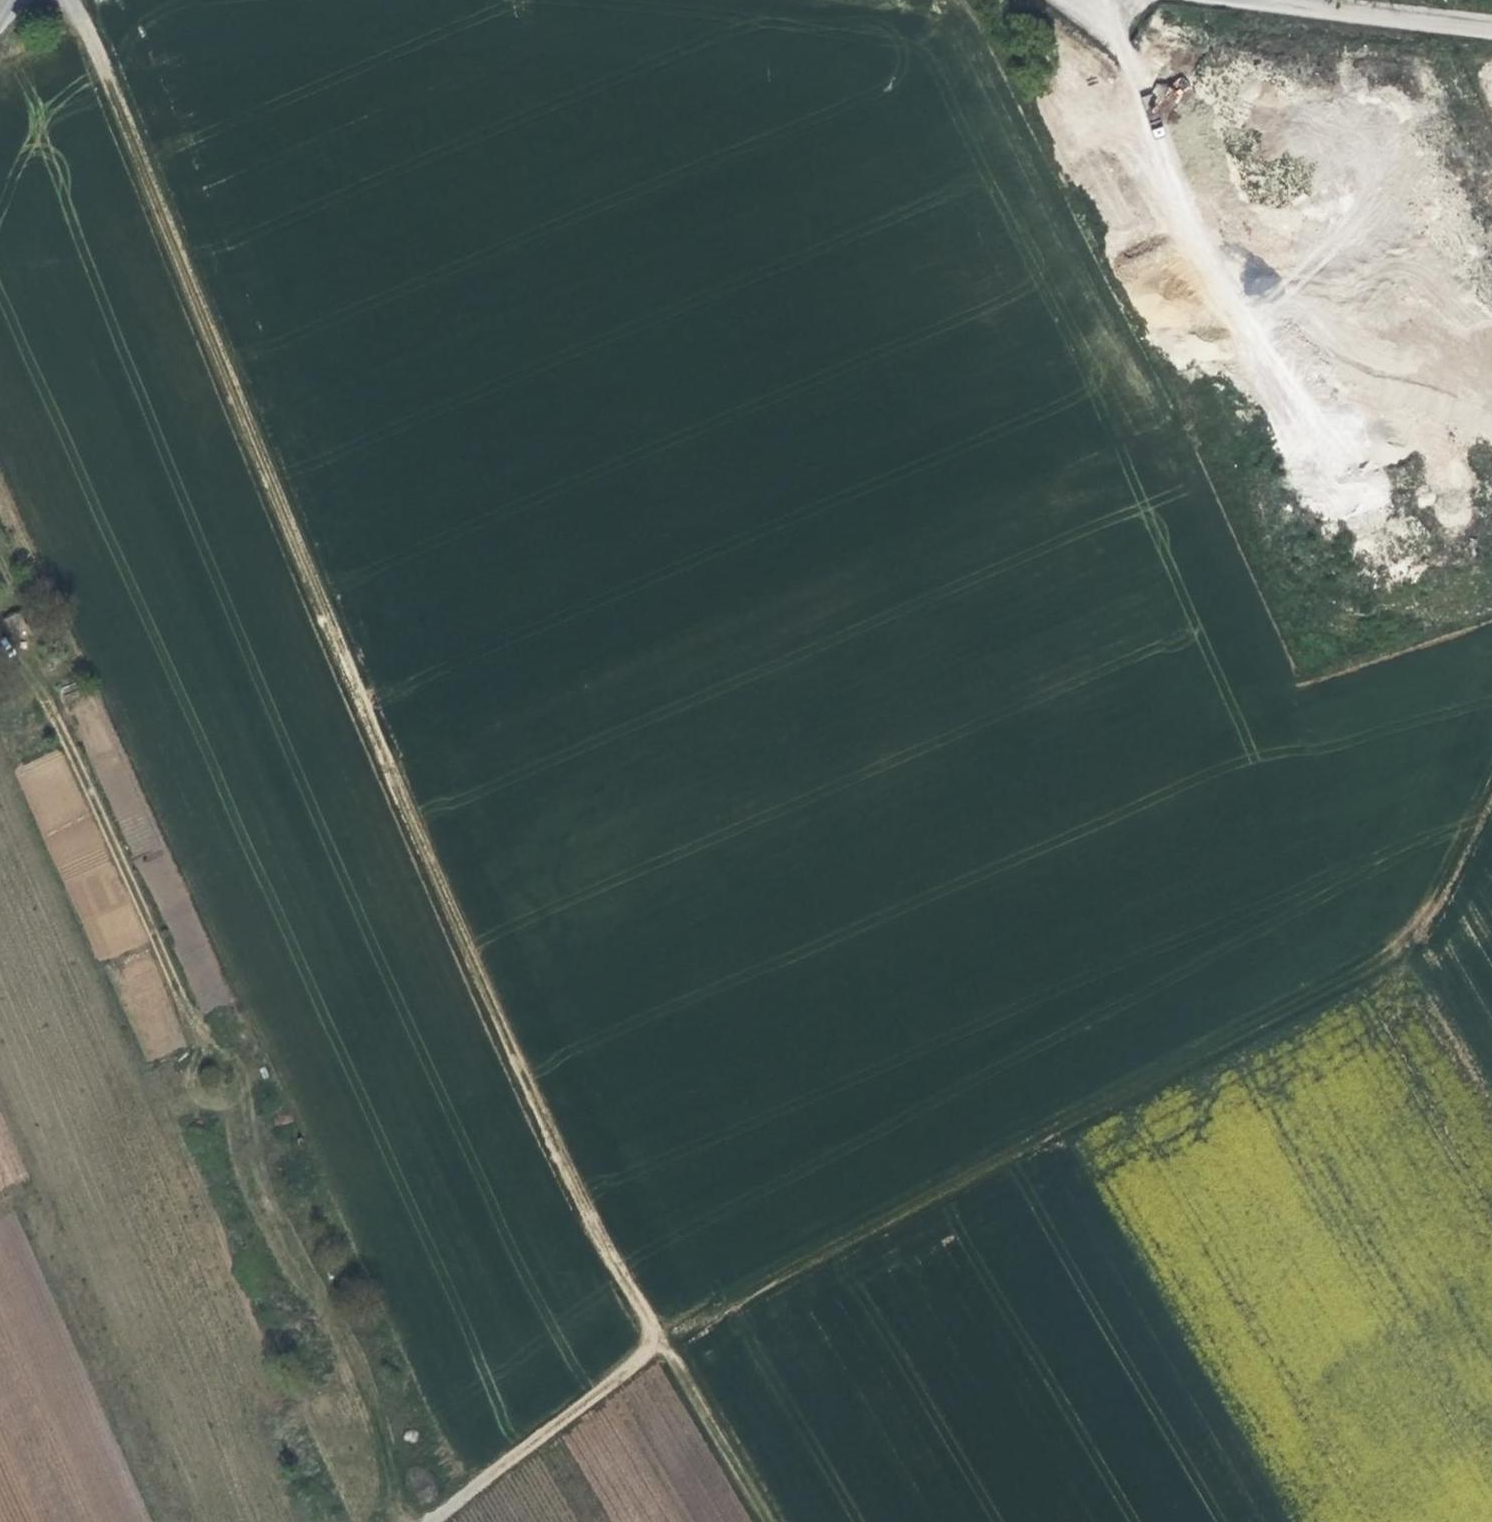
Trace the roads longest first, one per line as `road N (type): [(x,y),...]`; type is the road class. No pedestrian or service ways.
road 1 (track): [(766,1521),(657,1337),(537,1092),(68,0)]
road 2 (track): [(429,1521),(657,1337),(1419,930),(1491,786)]
road 3 (tertiary): [(1491,31),(1236,0)]

